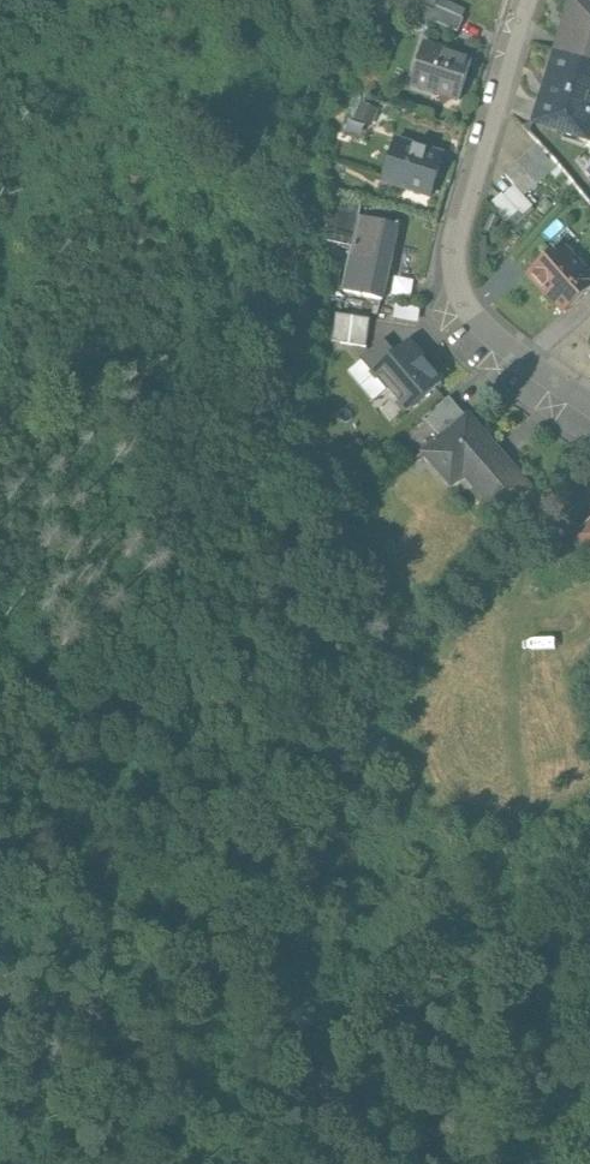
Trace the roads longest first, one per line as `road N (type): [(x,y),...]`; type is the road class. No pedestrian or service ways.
road 1 (residential): [(526,0),(462,215),(448,302),(475,353),(589,421)]

